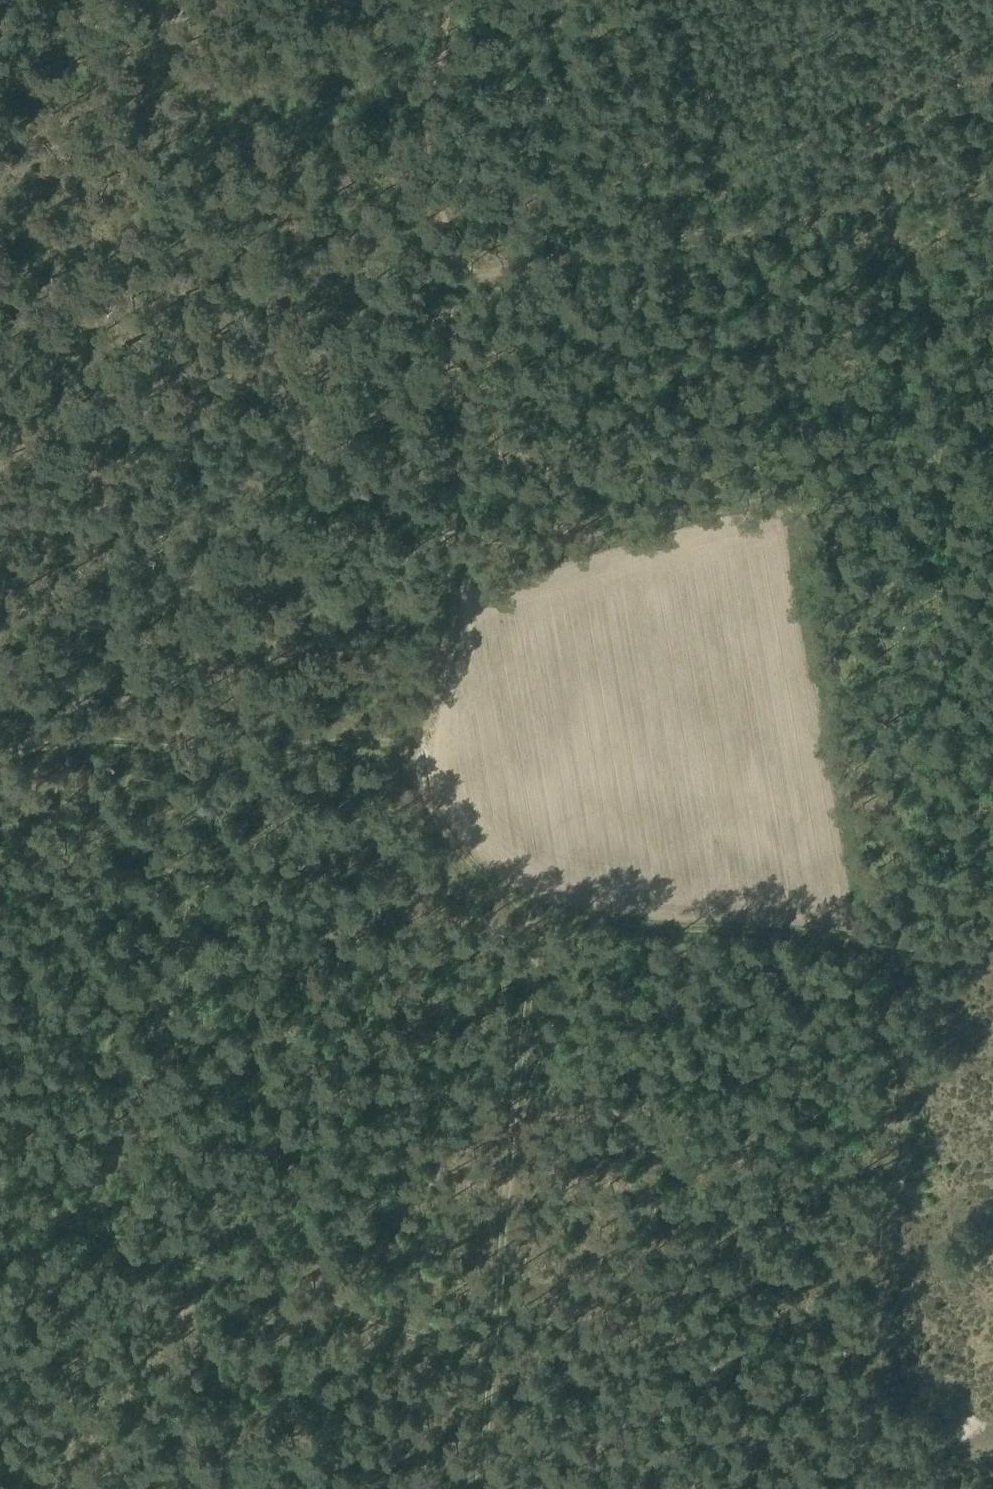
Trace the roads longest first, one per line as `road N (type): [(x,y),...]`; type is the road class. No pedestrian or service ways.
road 1 (track): [(992,178),(463,280),(454,303),(455,610),(420,742),(419,808),(463,866),(536,912)]
road 2 (track): [(536,912),(472,1488)]
road 3 (track): [(536,912),(992,956)]
road 4 (track): [(0,757),(132,741),(264,753),(420,742)]

